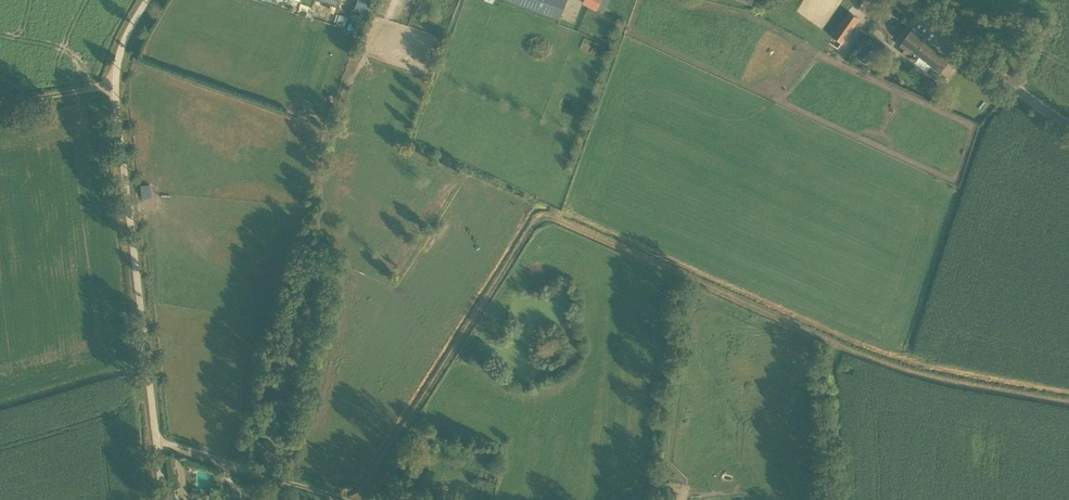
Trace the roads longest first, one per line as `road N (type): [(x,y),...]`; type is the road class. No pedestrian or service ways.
road 1 (unclassified): [(161,499),(115,86),(117,59),(149,0)]
road 2 (unclassified): [(1068,121),(906,0)]
road 3 (track): [(347,499),(154,443)]

